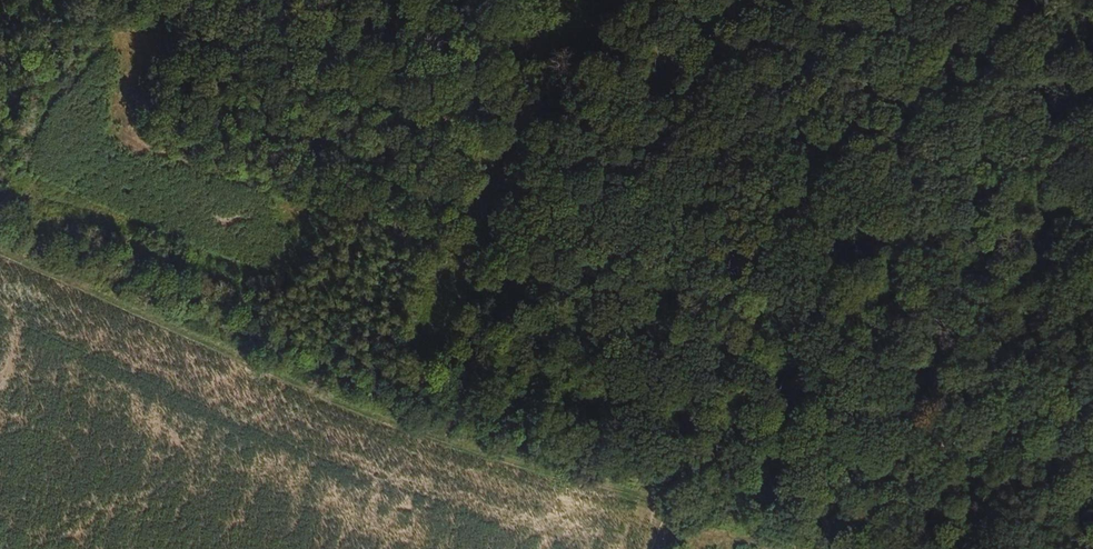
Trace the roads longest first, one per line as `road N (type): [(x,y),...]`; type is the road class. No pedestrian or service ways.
road 1 (track): [(168,0),(421,140),(541,158),(607,149),(761,160),(844,149),(917,100),(997,28),(1015,0)]
road 2 (track): [(671,509),(374,416),(0,249)]
road 3 (track): [(671,509),(802,470),(1092,405)]

